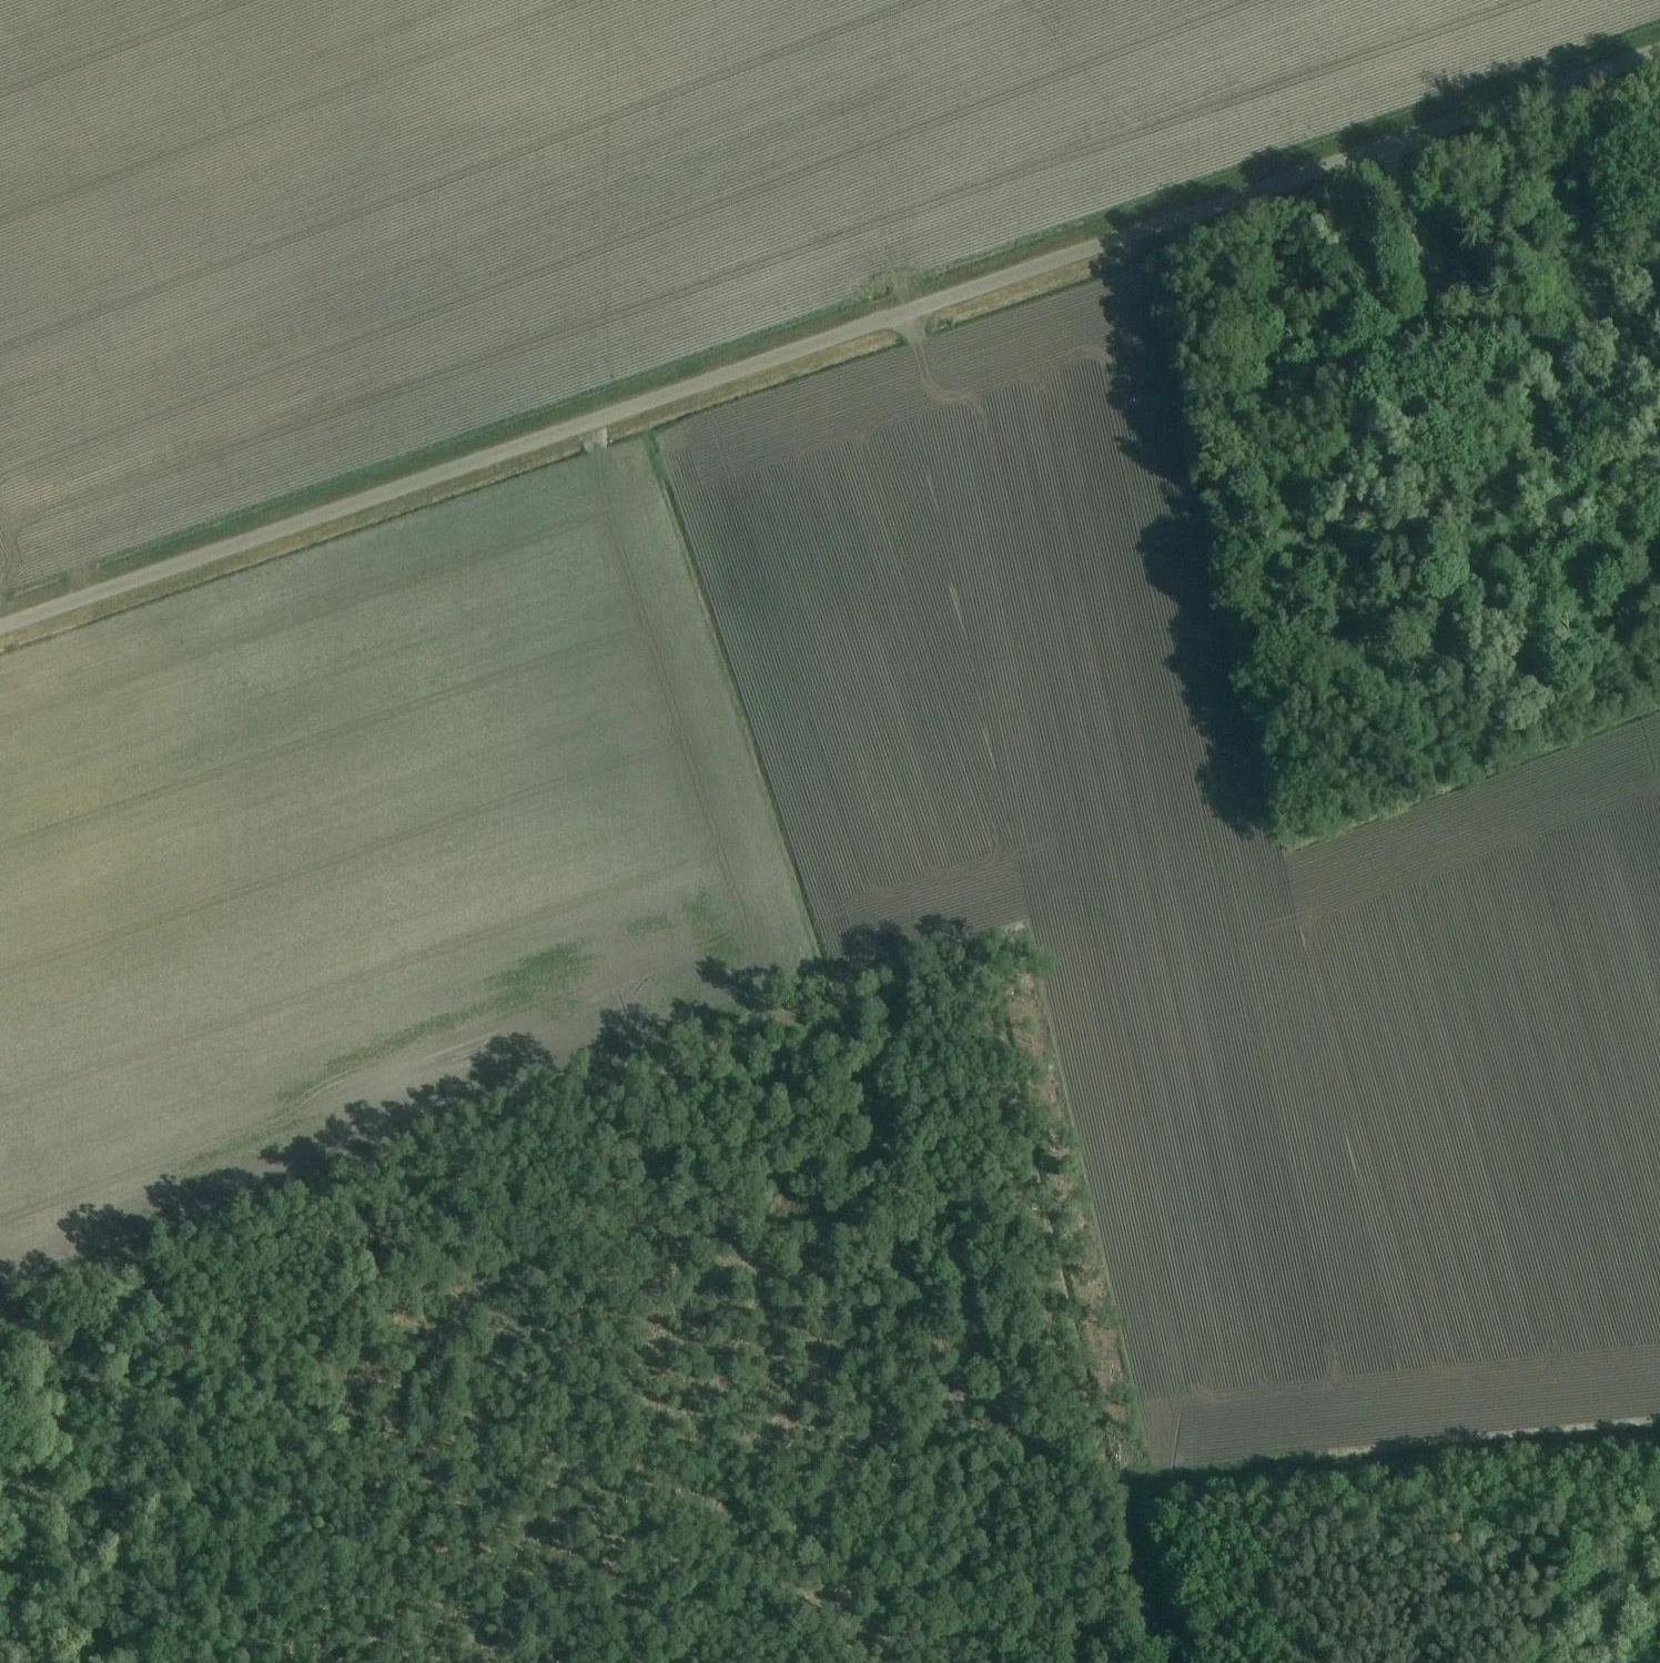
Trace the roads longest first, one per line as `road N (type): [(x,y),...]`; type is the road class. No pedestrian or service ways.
road 1 (unclassified): [(0,627),(1659,51)]

